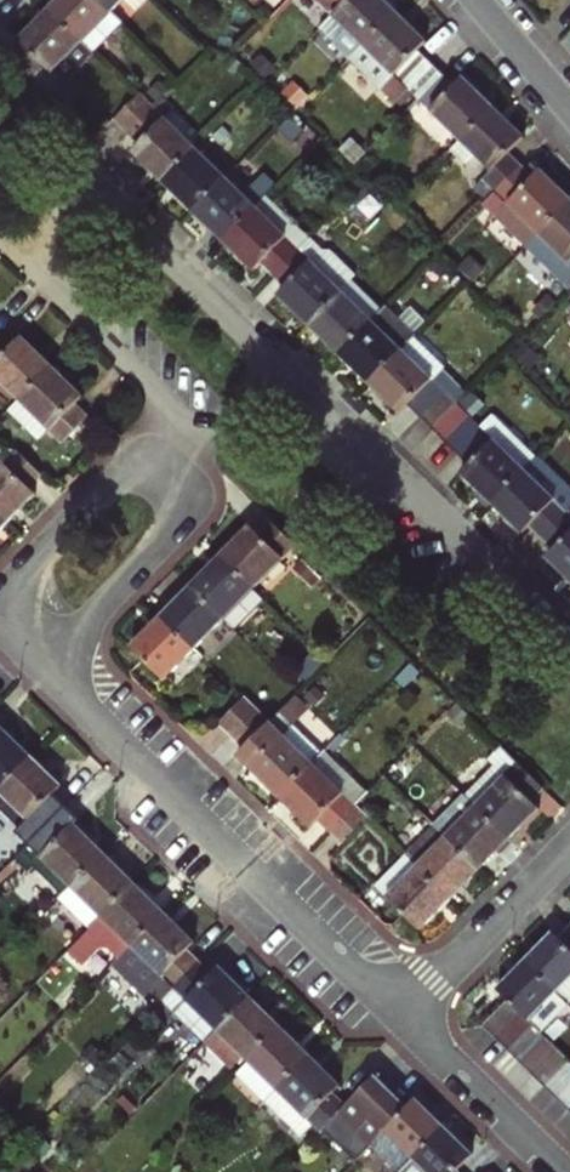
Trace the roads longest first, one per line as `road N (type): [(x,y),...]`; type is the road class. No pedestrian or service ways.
road 1 (residential): [(282,362),(110,192),(89,183),(60,194),(47,219),(48,247),(70,303),(208,437)]
road 2 (residential): [(45,659),(399,1012)]
road 3 (residential): [(282,362),(569,643)]
road 4 (residential): [(45,659),(5,618),(5,589),(121,473),(167,478)]
road 5 (residential): [(399,1012),(569,842)]
road 6 (residential): [(167,478),(182,520),(45,659)]
road 7 (residential): [(399,1012),(563,1171)]
road 8 (residential): [(479,0),(569,106)]

